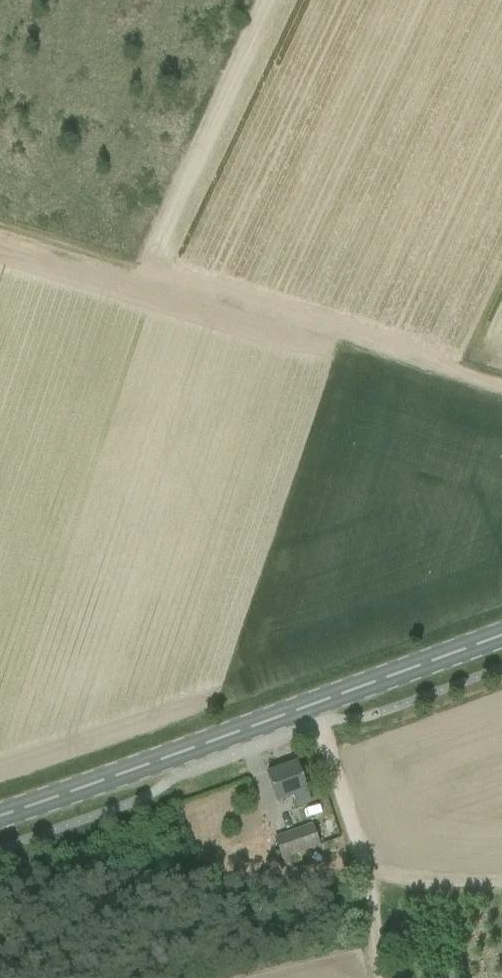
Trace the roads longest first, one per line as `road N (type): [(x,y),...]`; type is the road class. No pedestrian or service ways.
road 1 (tertiary): [(0,818),(501,636)]
road 2 (track): [(0,232),(501,387)]
road 3 (track): [(389,977),(310,706)]
road 4 (track): [(501,888),(367,885)]

